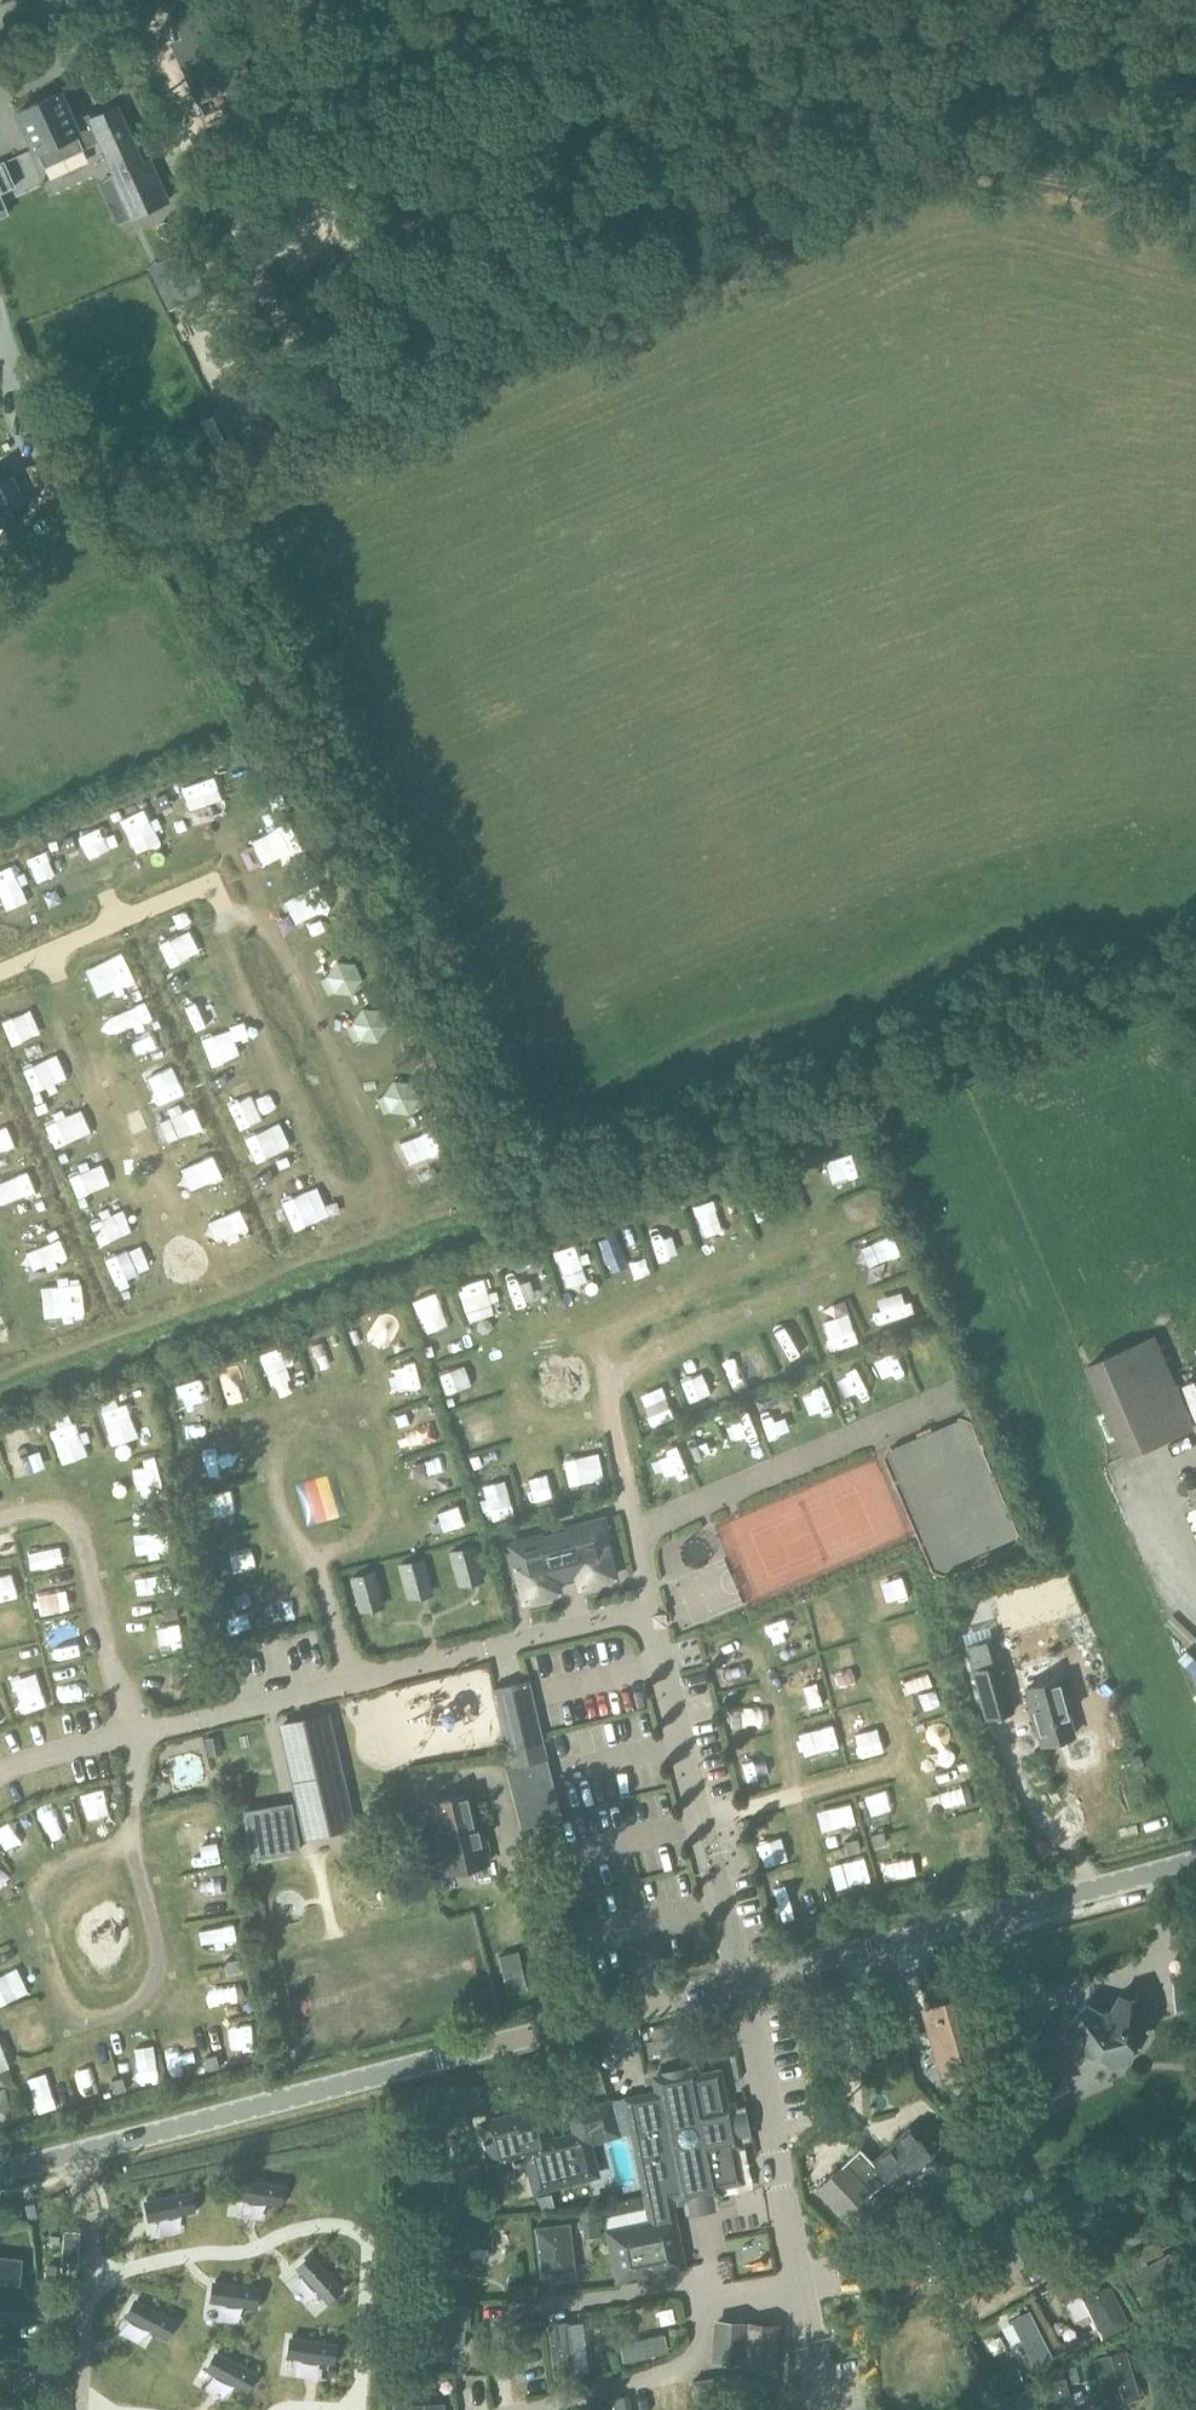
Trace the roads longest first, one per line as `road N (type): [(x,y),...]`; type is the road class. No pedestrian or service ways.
road 1 (track): [(1195,221),(996,170),(908,186),(361,428),(327,412),(136,0)]
road 2 (unclassified): [(0,2175),(1195,1864)]

